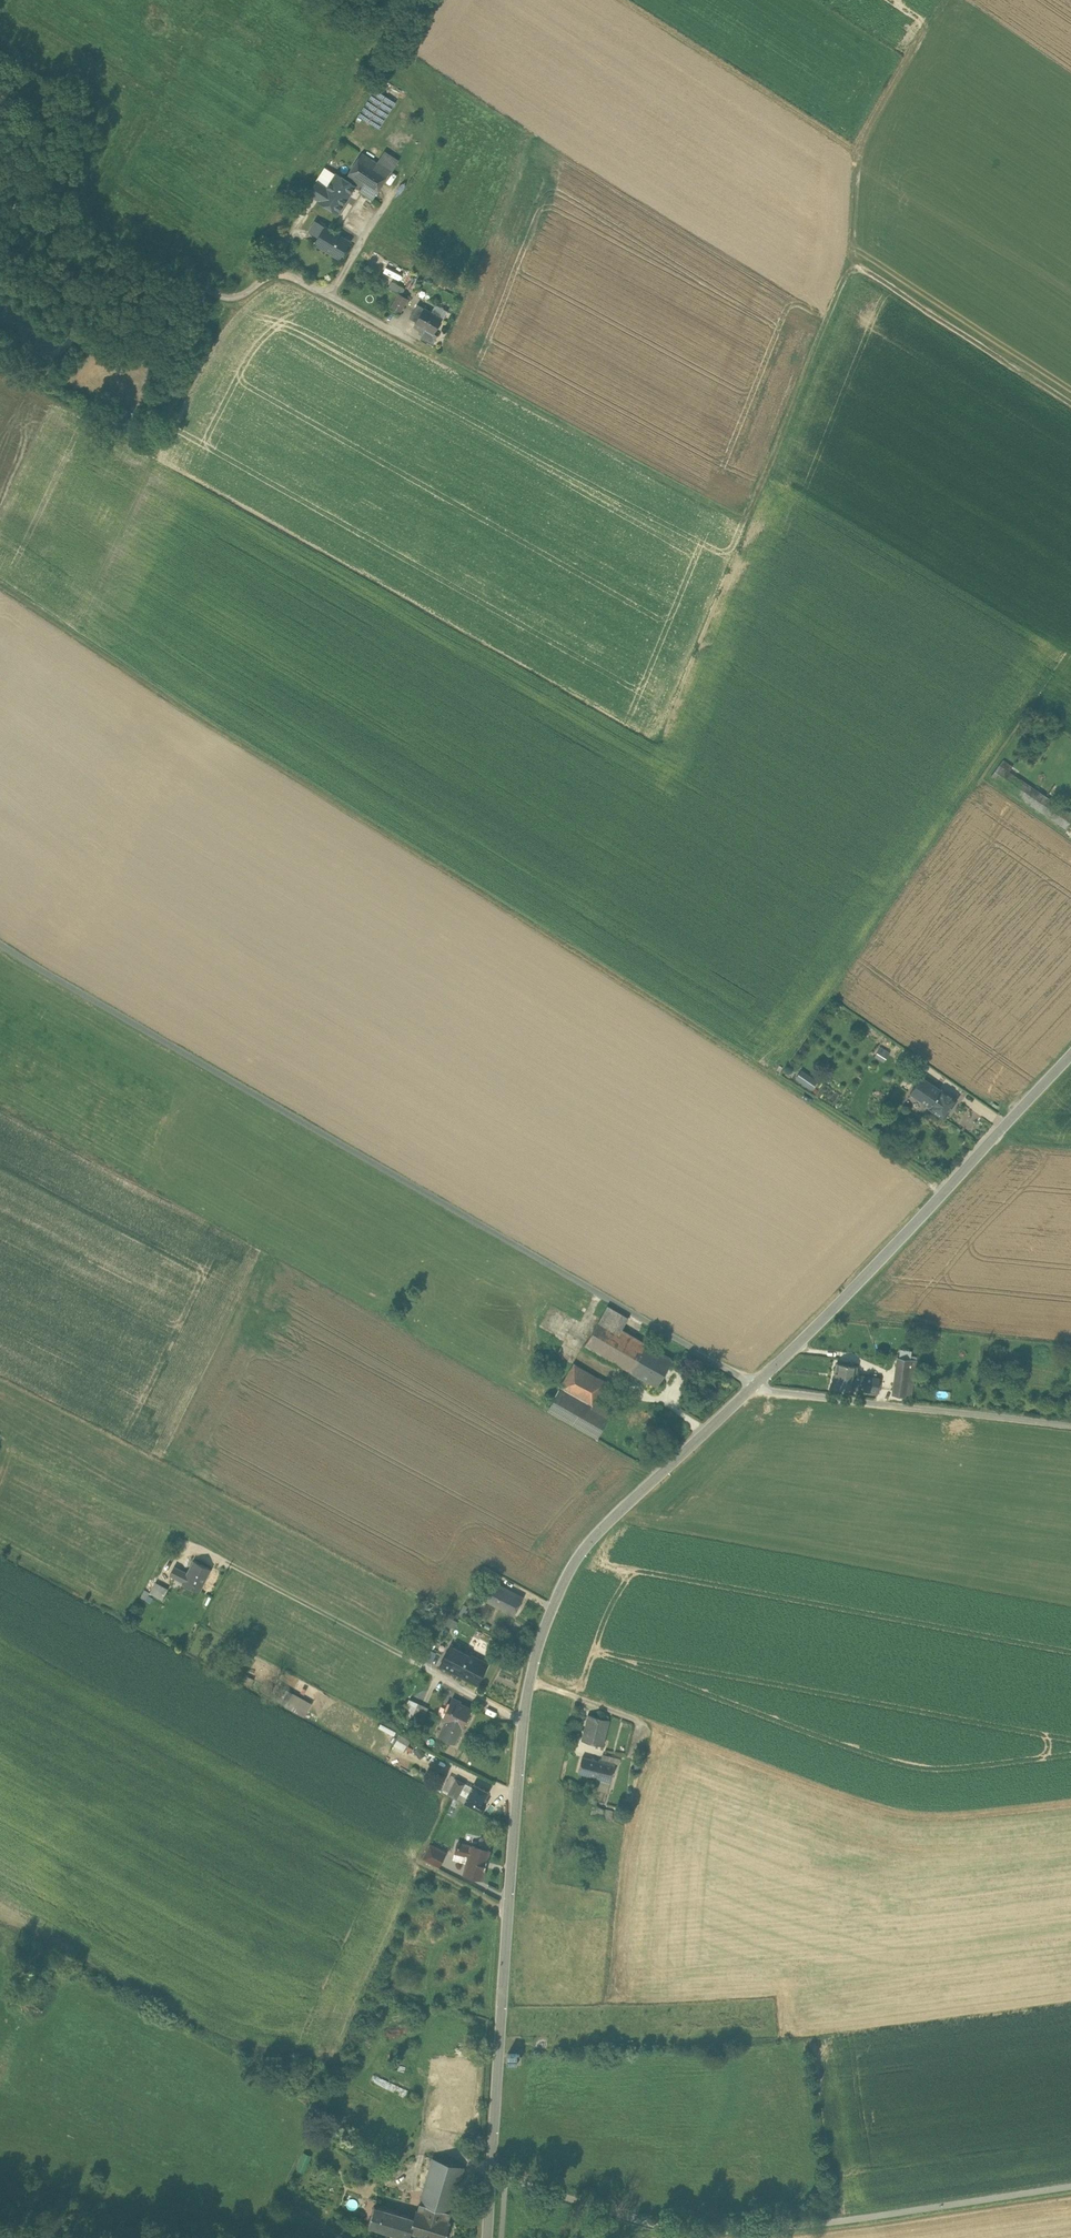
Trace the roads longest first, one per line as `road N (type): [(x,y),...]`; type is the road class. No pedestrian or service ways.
road 1 (track): [(949,1188),(0,582)]
road 2 (tertiary): [(486,2237),(524,1722),(538,1647),(584,1547),(755,1384)]
road 3 (unclassified): [(0,941),(755,1384)]
road 4 (unclassified): [(0,202),(235,298),(282,268),(329,295),(400,184)]
road 5 (tertiary): [(755,1384),(1070,1055)]
road 6 (track): [(1070,1798),(906,1816),(633,1718)]
road 7 (unclassified): [(755,1384),(764,1392),(1070,1425)]
road 8 (track): [(1070,403),(852,265)]

